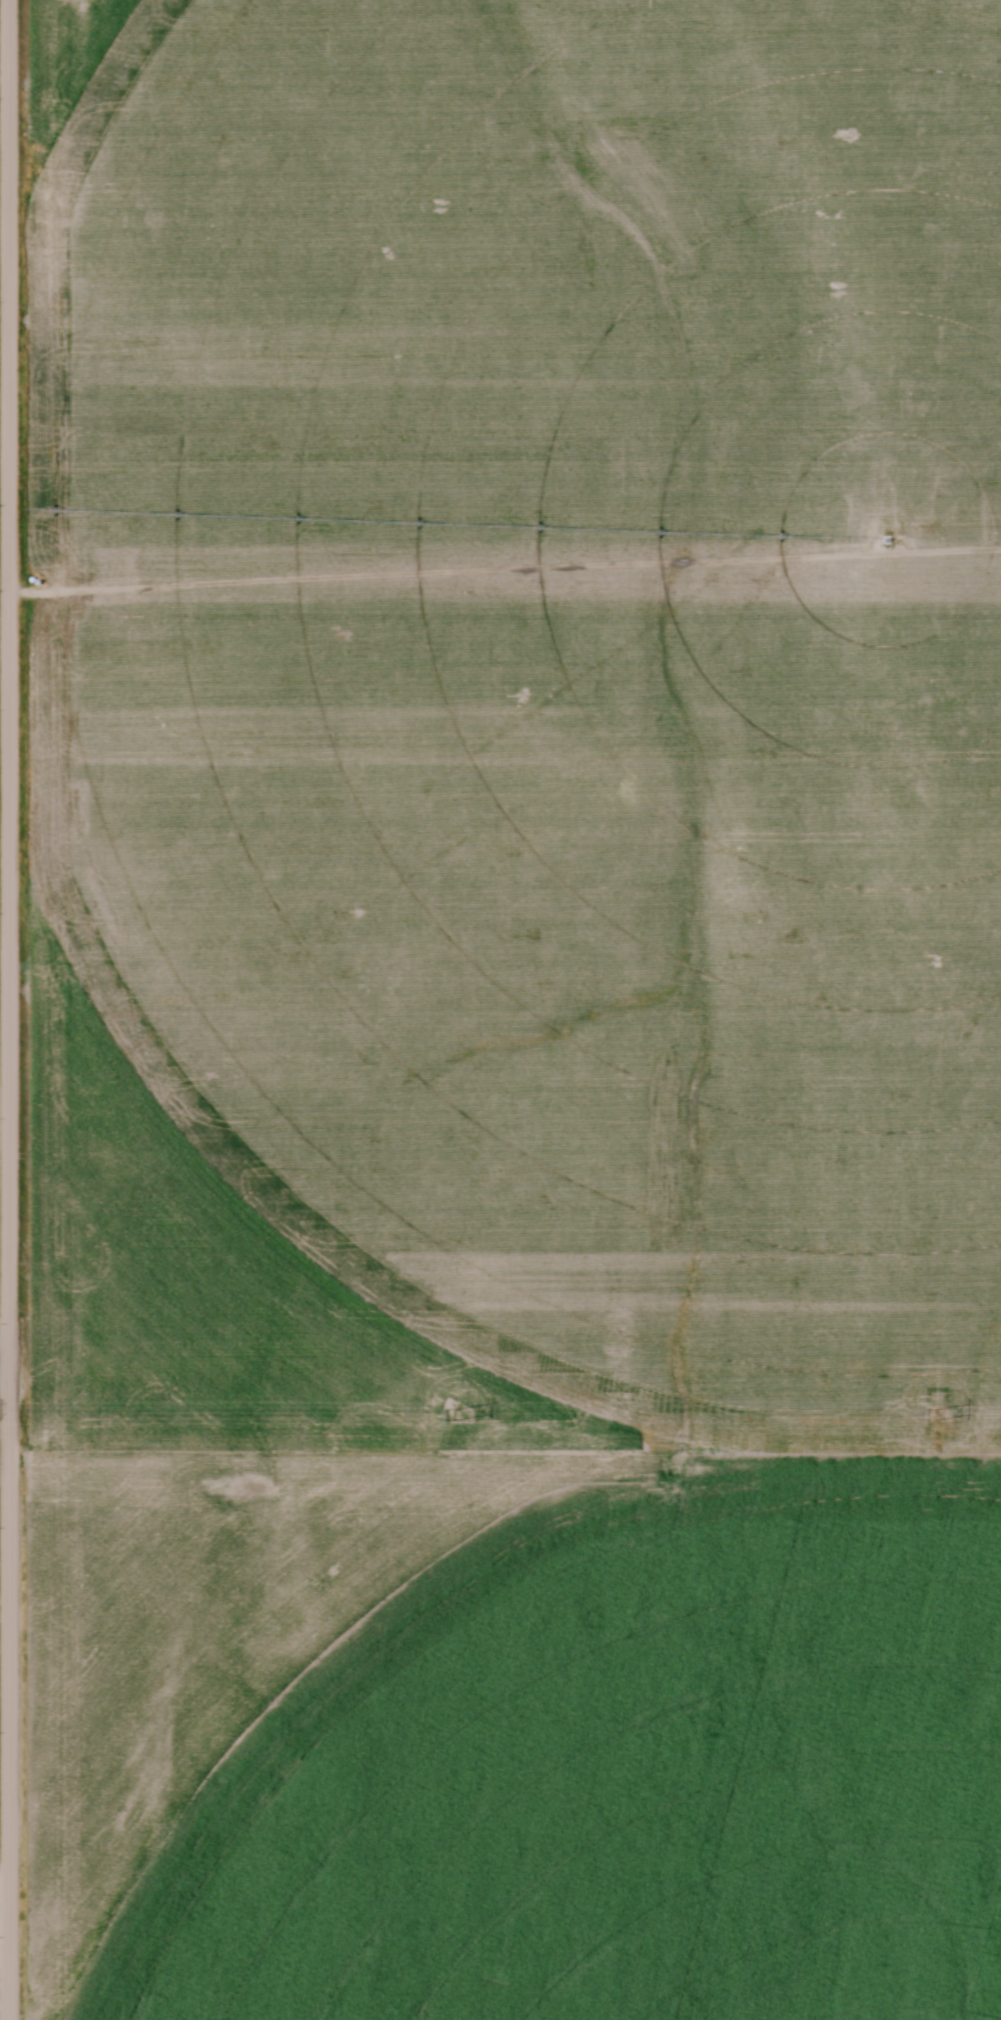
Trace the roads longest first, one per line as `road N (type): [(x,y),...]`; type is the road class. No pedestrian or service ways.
road 1 (residential): [(7,2019),(11,0)]

